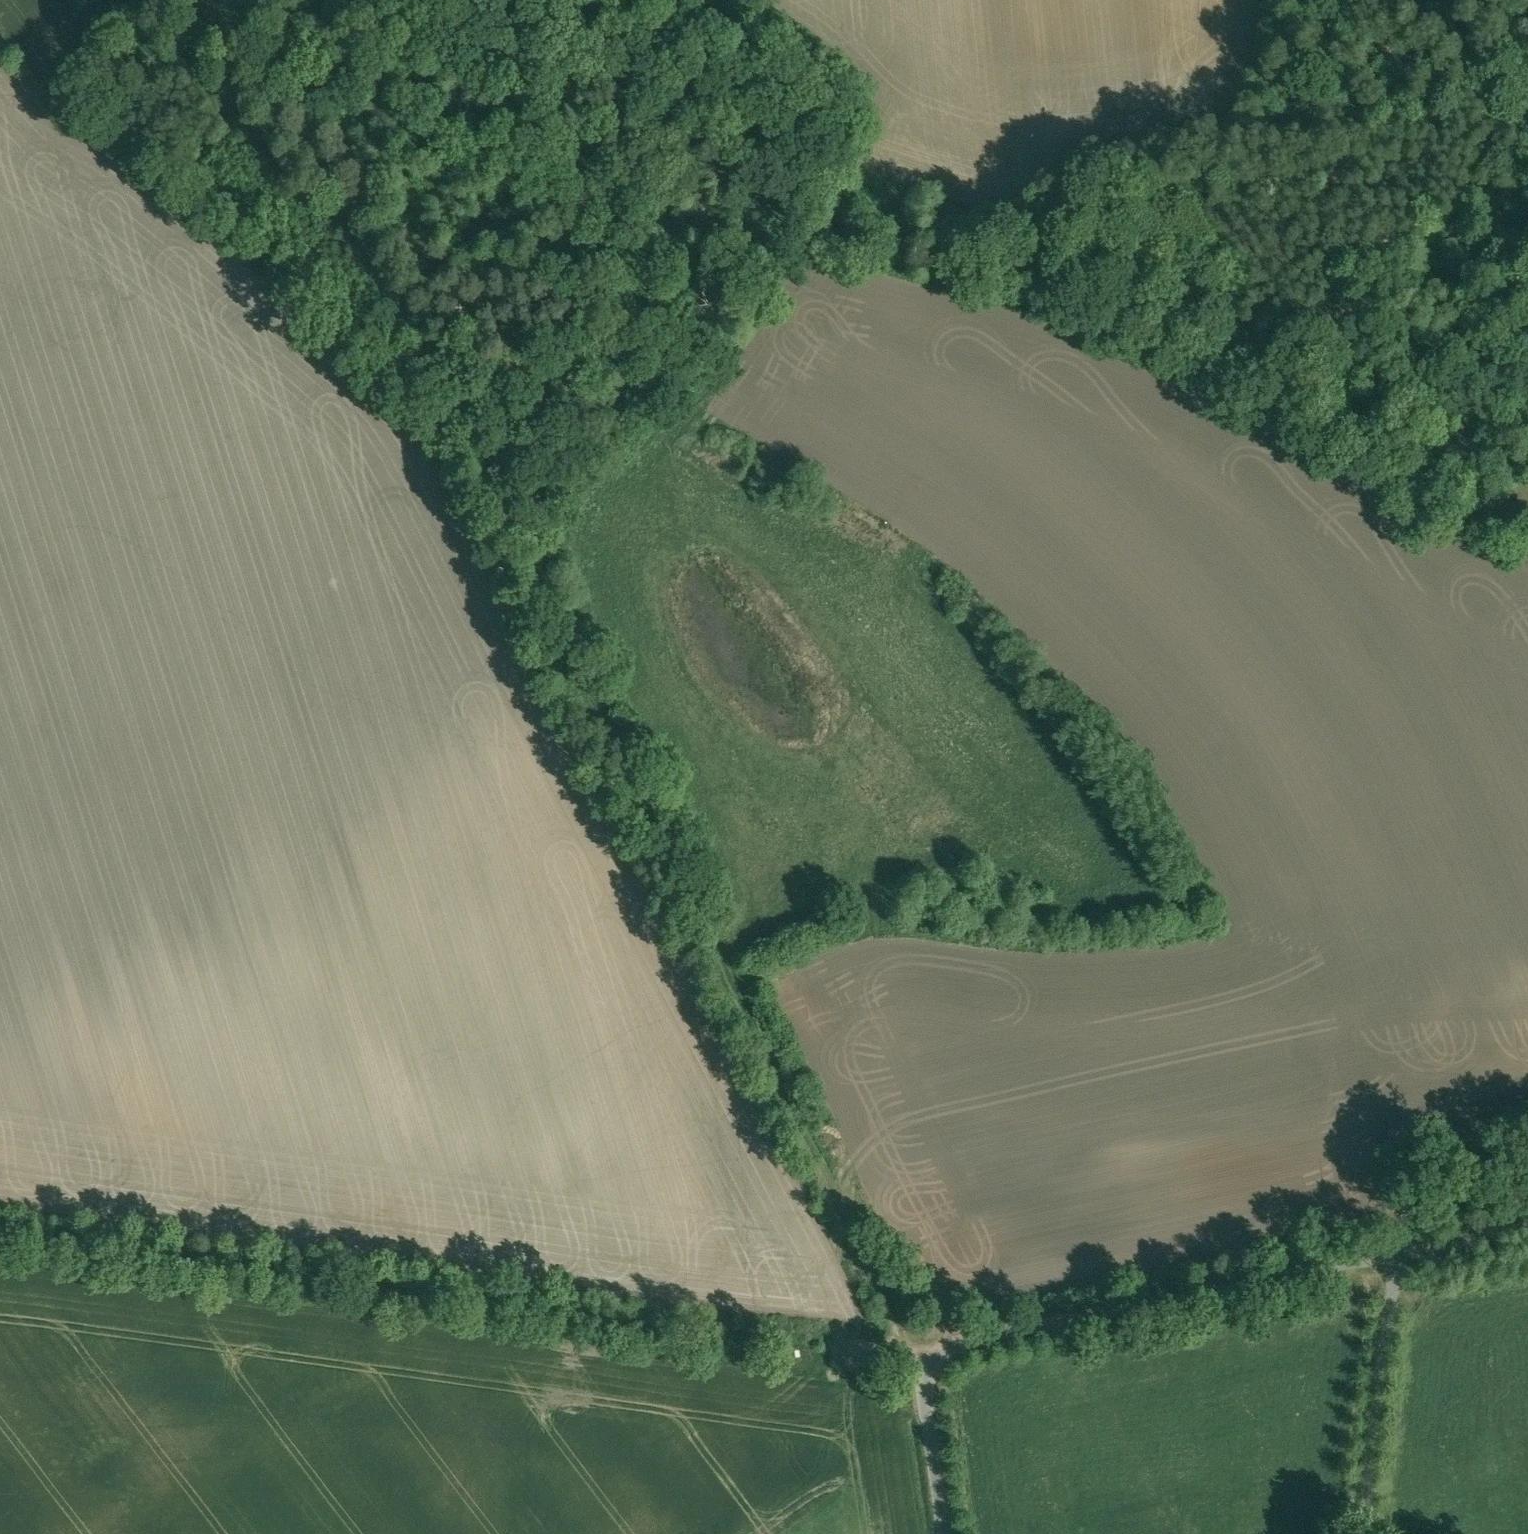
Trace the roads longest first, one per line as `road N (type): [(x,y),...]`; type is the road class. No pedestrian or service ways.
road 1 (track): [(914,1350),(844,1361),(790,1354),(603,1313),(0,1229)]
road 2 (unclassified): [(1527,1217),(941,1352),(925,1393),(945,1533)]
road 3 (track): [(929,1369),(898,1329),(845,1202),(711,941)]

